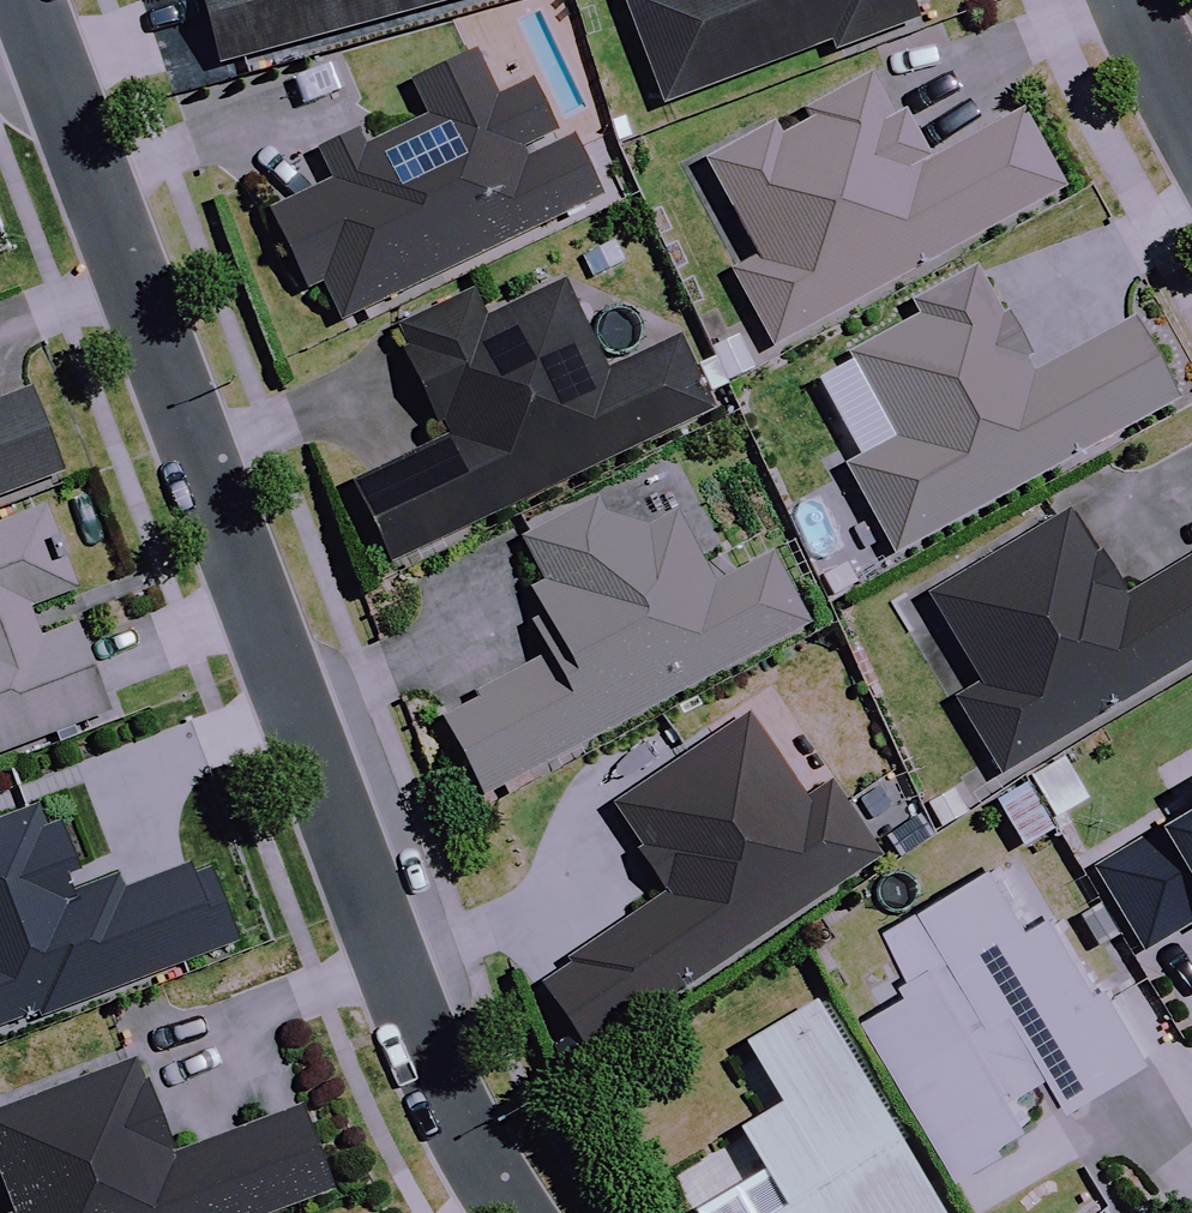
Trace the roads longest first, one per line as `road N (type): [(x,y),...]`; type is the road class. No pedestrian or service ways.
road 1 (residential): [(27,0),(408,1001),(524,1212)]
road 2 (tertiary): [(1191,131),(1133,0)]

